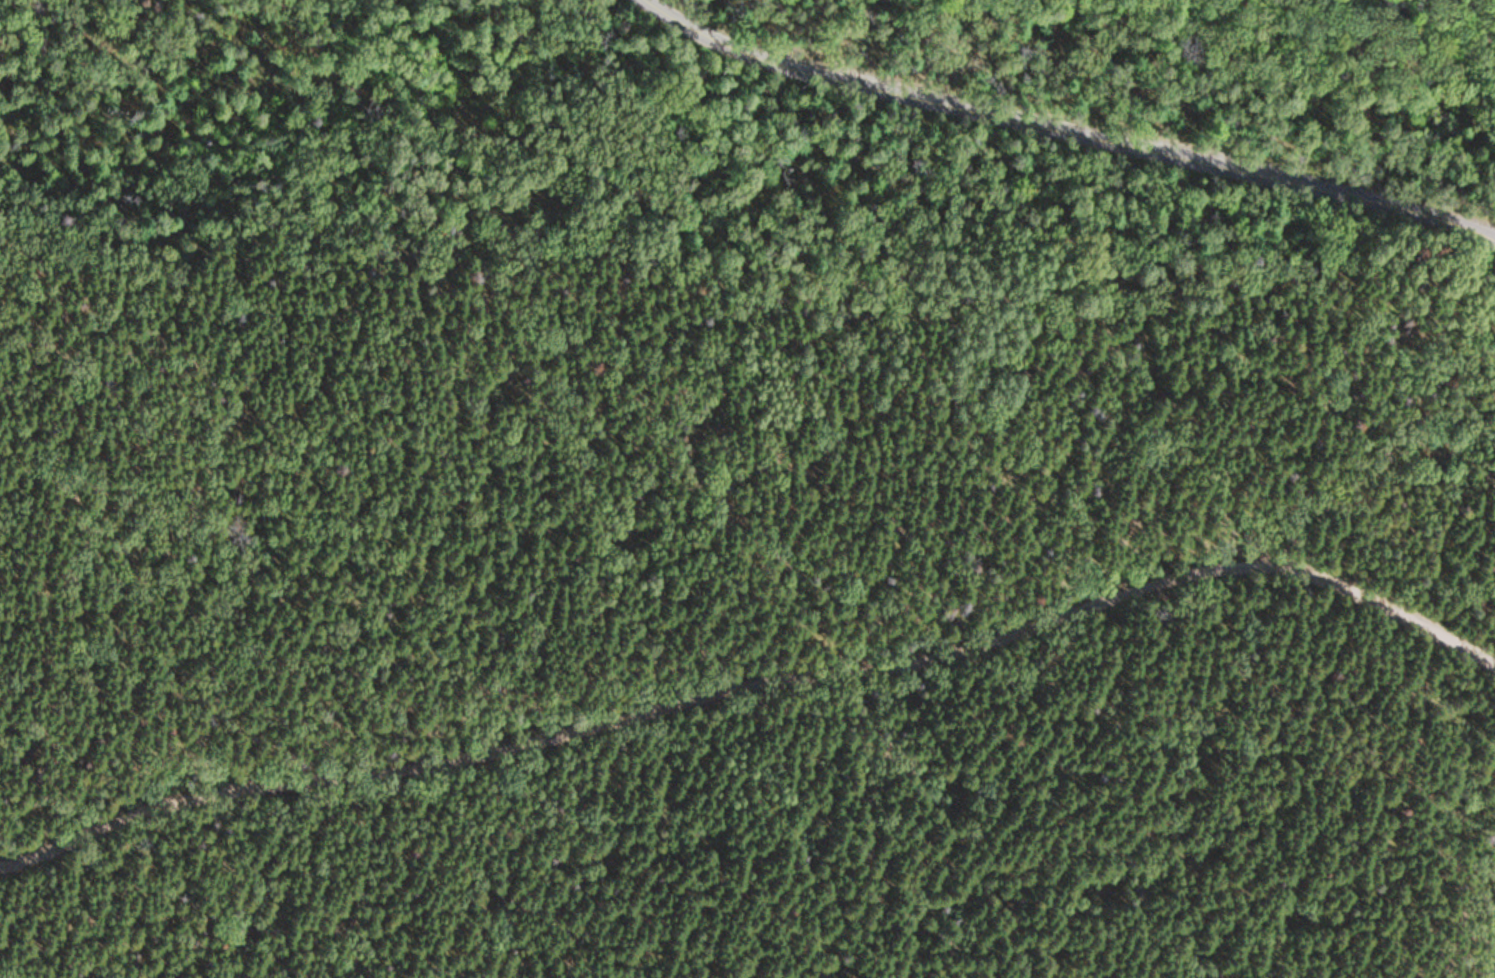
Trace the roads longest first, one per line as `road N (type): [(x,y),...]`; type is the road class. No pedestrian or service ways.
road 1 (residential): [(0,862),(204,795),(417,769),(652,712),(885,669),(1168,574),(1253,560),(1338,579),(1494,660)]
road 2 (residential): [(1494,226),(793,71),(717,42),(648,0)]

